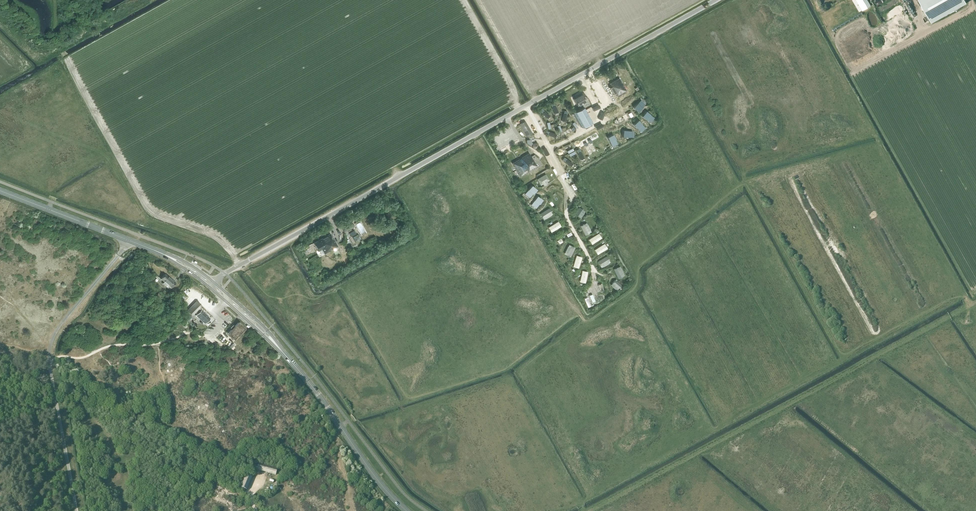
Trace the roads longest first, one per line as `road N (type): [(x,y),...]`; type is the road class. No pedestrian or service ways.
road 1 (unclassified): [(214,283),(716,0)]
road 2 (track): [(64,59),(148,211),(220,239),(239,266)]
road 3 (secondary): [(406,510),(290,361)]
road 4 (secondary): [(154,251),(0,191)]

